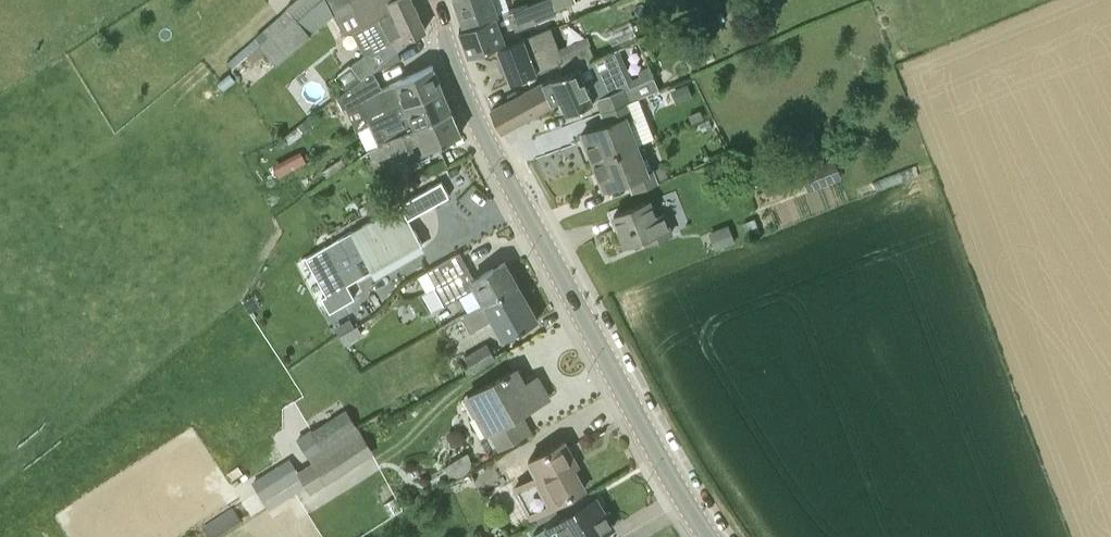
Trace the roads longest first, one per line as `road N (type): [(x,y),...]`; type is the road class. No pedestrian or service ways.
road 1 (secondary): [(708,536),(575,310),(476,115),(434,0)]

